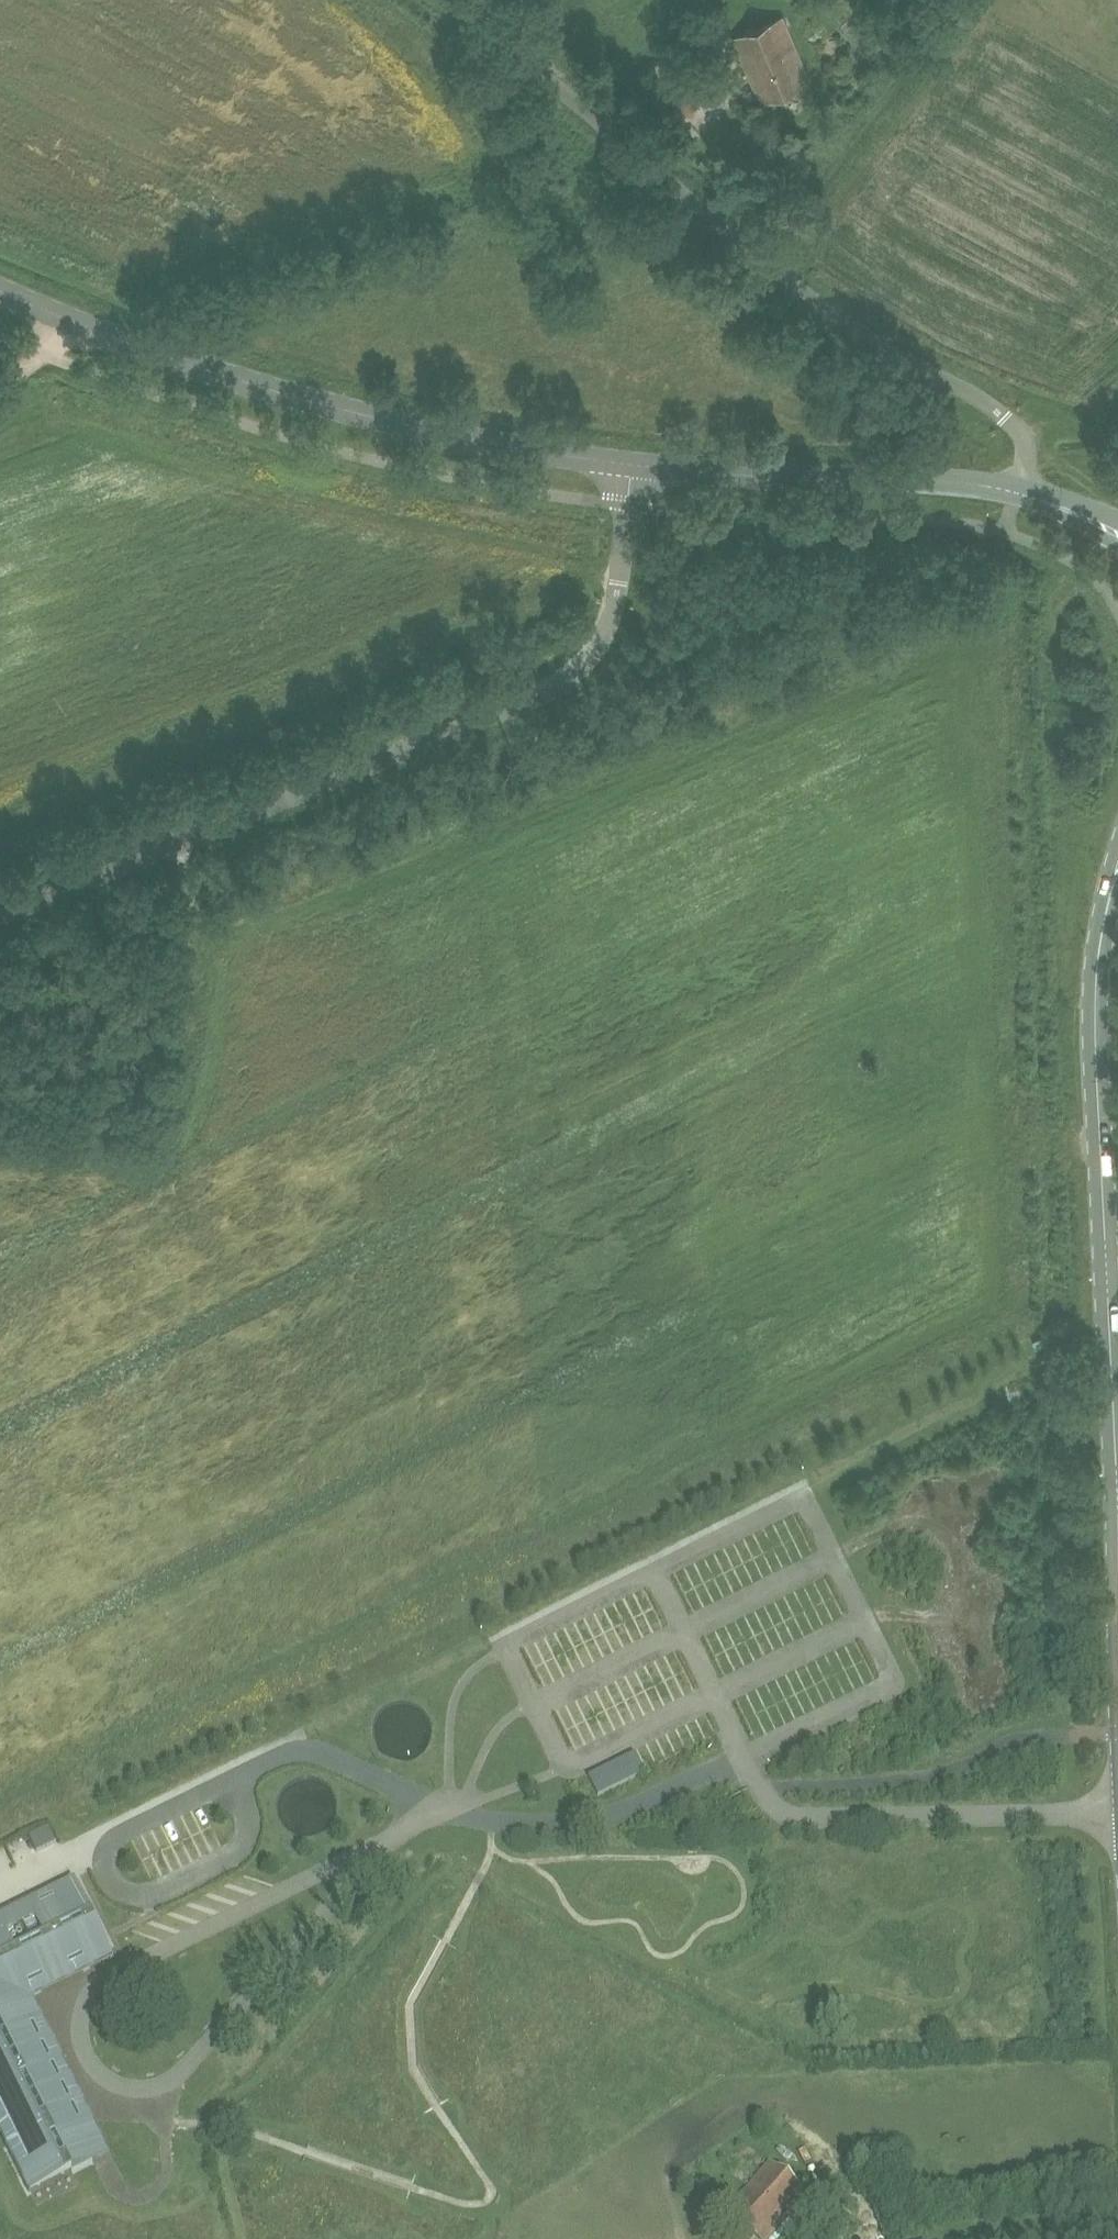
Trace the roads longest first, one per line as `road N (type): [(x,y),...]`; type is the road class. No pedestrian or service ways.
road 1 (unclassified): [(0,916),(581,668),(614,616),(642,468)]
road 2 (unclassified): [(1022,495),(1026,443),(996,411),(874,347),(455,0)]
road 3 (secondary): [(642,468),(418,433),(132,346),(0,291)]
road 4 (secondary): [(1117,1521),(1091,971),(1117,861)]
road 5 (secondary): [(1022,495),(642,468)]

